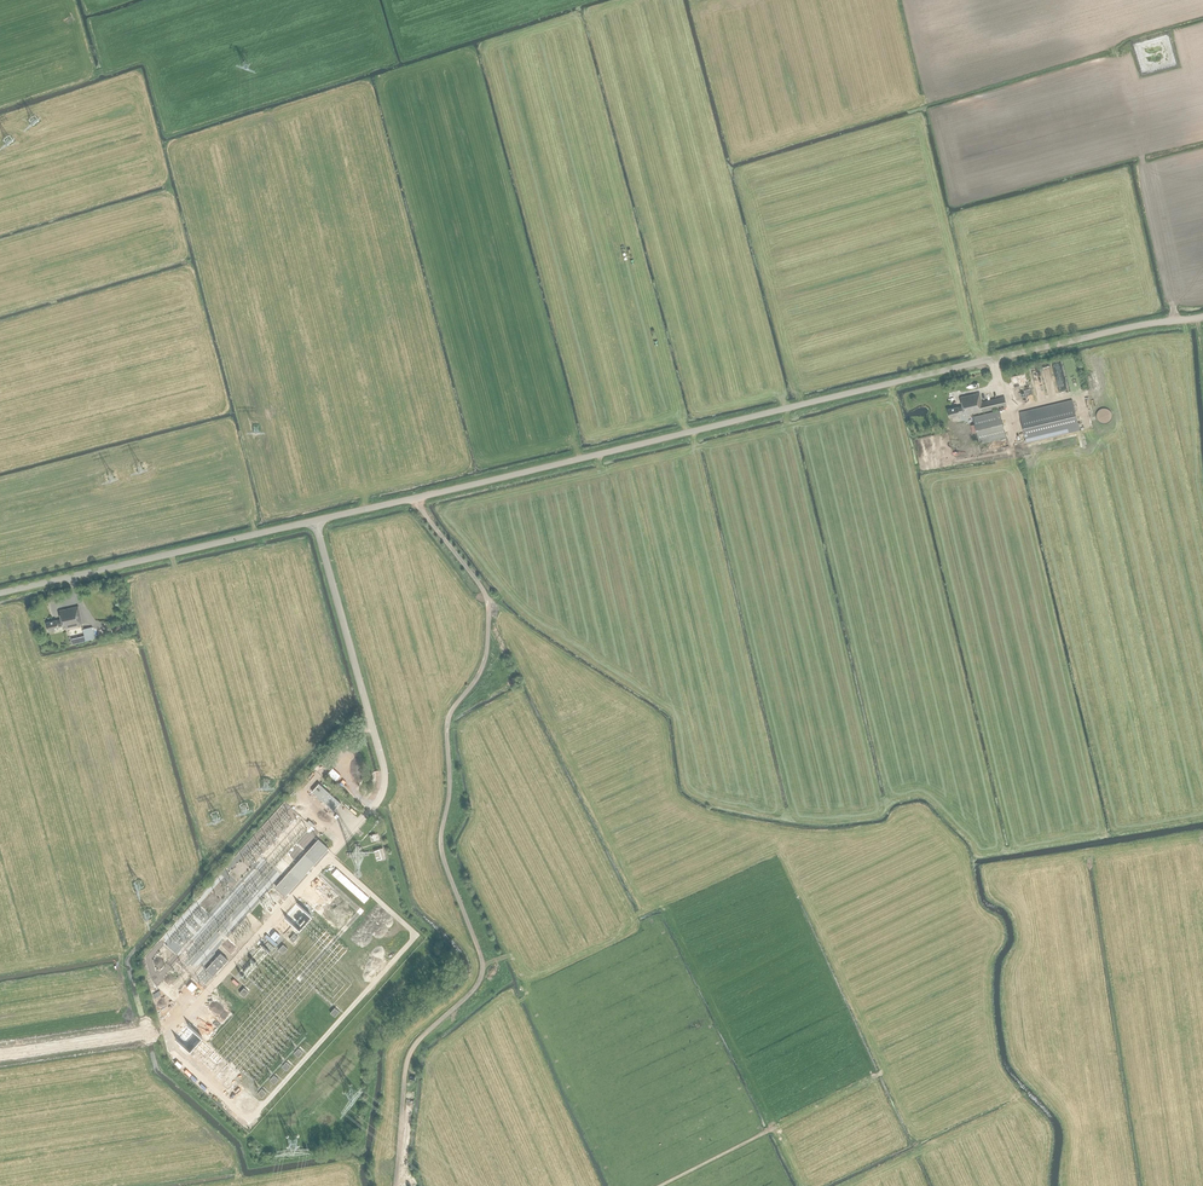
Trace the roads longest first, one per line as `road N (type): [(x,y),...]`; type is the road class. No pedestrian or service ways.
road 1 (tertiary): [(0,593),(1202,316)]
road 2 (track): [(0,1051),(137,1029),(121,974),(132,944)]
road 3 (track): [(778,1126),(660,1185)]

